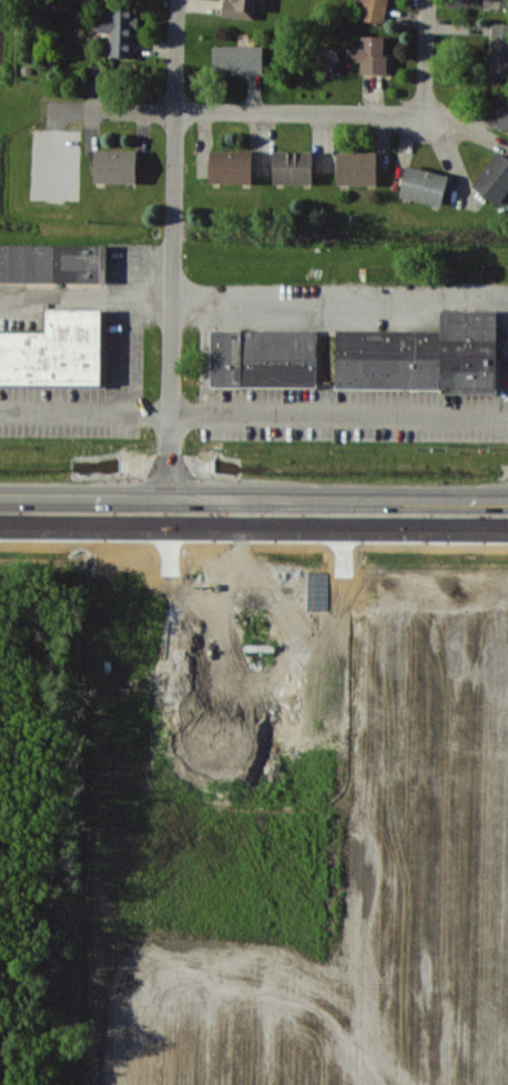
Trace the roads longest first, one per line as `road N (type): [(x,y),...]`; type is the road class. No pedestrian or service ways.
road 1 (primary): [(0,502),(507,504)]
road 2 (residential): [(180,0),(173,502)]
road 3 (residential): [(176,110),(420,113)]

